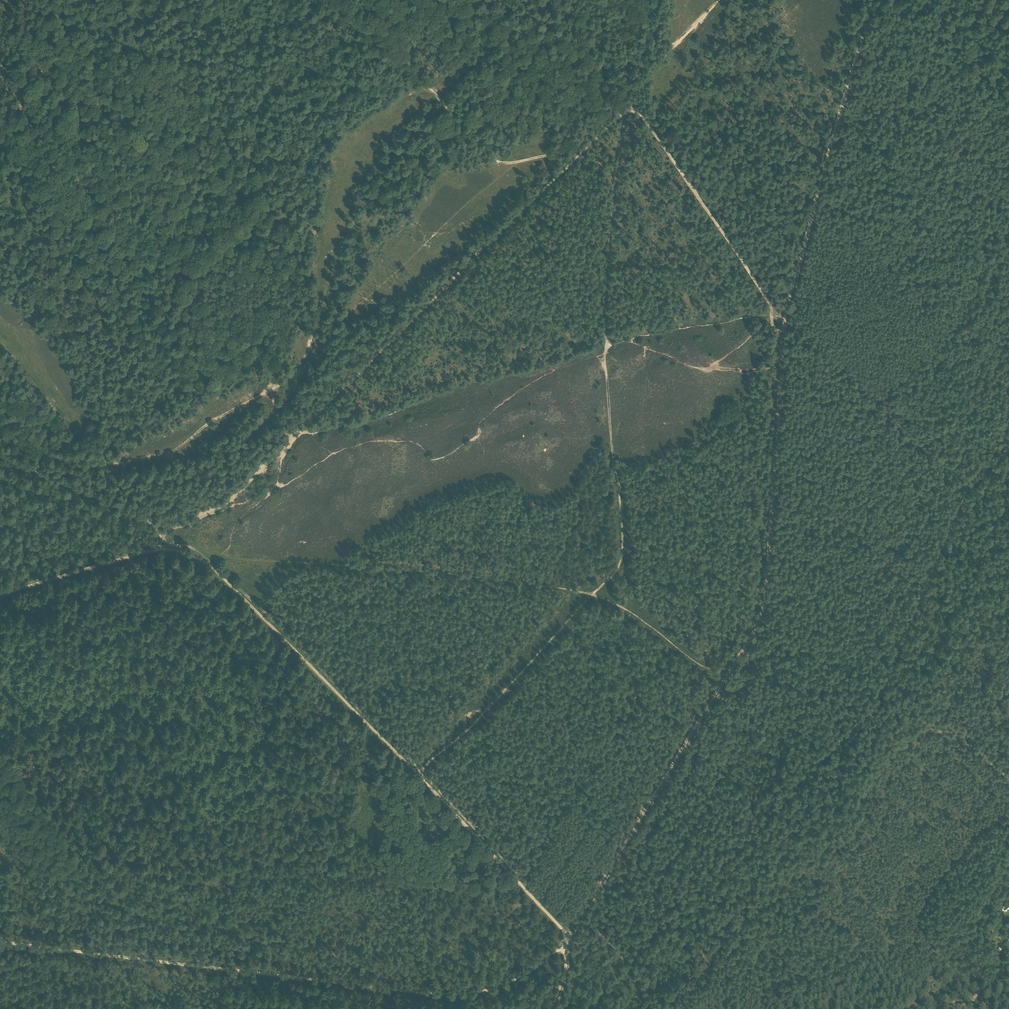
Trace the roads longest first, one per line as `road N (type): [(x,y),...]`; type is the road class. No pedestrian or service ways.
road 1 (track): [(887,412),(973,486),(881,690),(625,960),(590,930)]
road 2 (track): [(0,323),(42,371),(94,466),(175,450),(293,375),(306,358),(362,157),(390,119),(434,92)]
road 3 (track): [(568,937),(763,606),(785,314)]
road 4 (track): [(0,942),(459,995),(510,982),(564,943)]
road 5 (track): [(205,514),(242,489),(602,132)]
road 6 (track): [(725,678),(592,595),(408,570),(205,558)]
road 7 (track): [(607,347),(623,525),(617,568),(418,774)]
road 8 (track): [(418,774),(205,558),(174,549)]
road 9 (track): [(328,0),(395,46),(491,159),(552,154),(585,136)]
road 10 (track): [(0,735),(277,631)]
road 11 (track): [(777,313),(632,110),(629,91)]
road 12 (track): [(318,320),(345,316),(519,161)]
road 13 (track): [(607,347),(611,215),(625,115)]
road 14 (track): [(568,937),(418,774)]
road 15 (track): [(841,104),(785,314)]
road 16 (track): [(287,439),(272,387),(246,351),(174,311),(166,298)]
road 17 (track): [(907,741),(899,743),(829,676),(755,625)]
road 18 (track): [(585,136),(719,0)]
road 19 (track): [(785,314),(607,347)]
road 20 (track): [(174,549),(42,578),(0,596)]
road 21 (track): [(1008,98),(962,58),(929,0)]
road 22 (track): [(1008,435),(887,412)]

